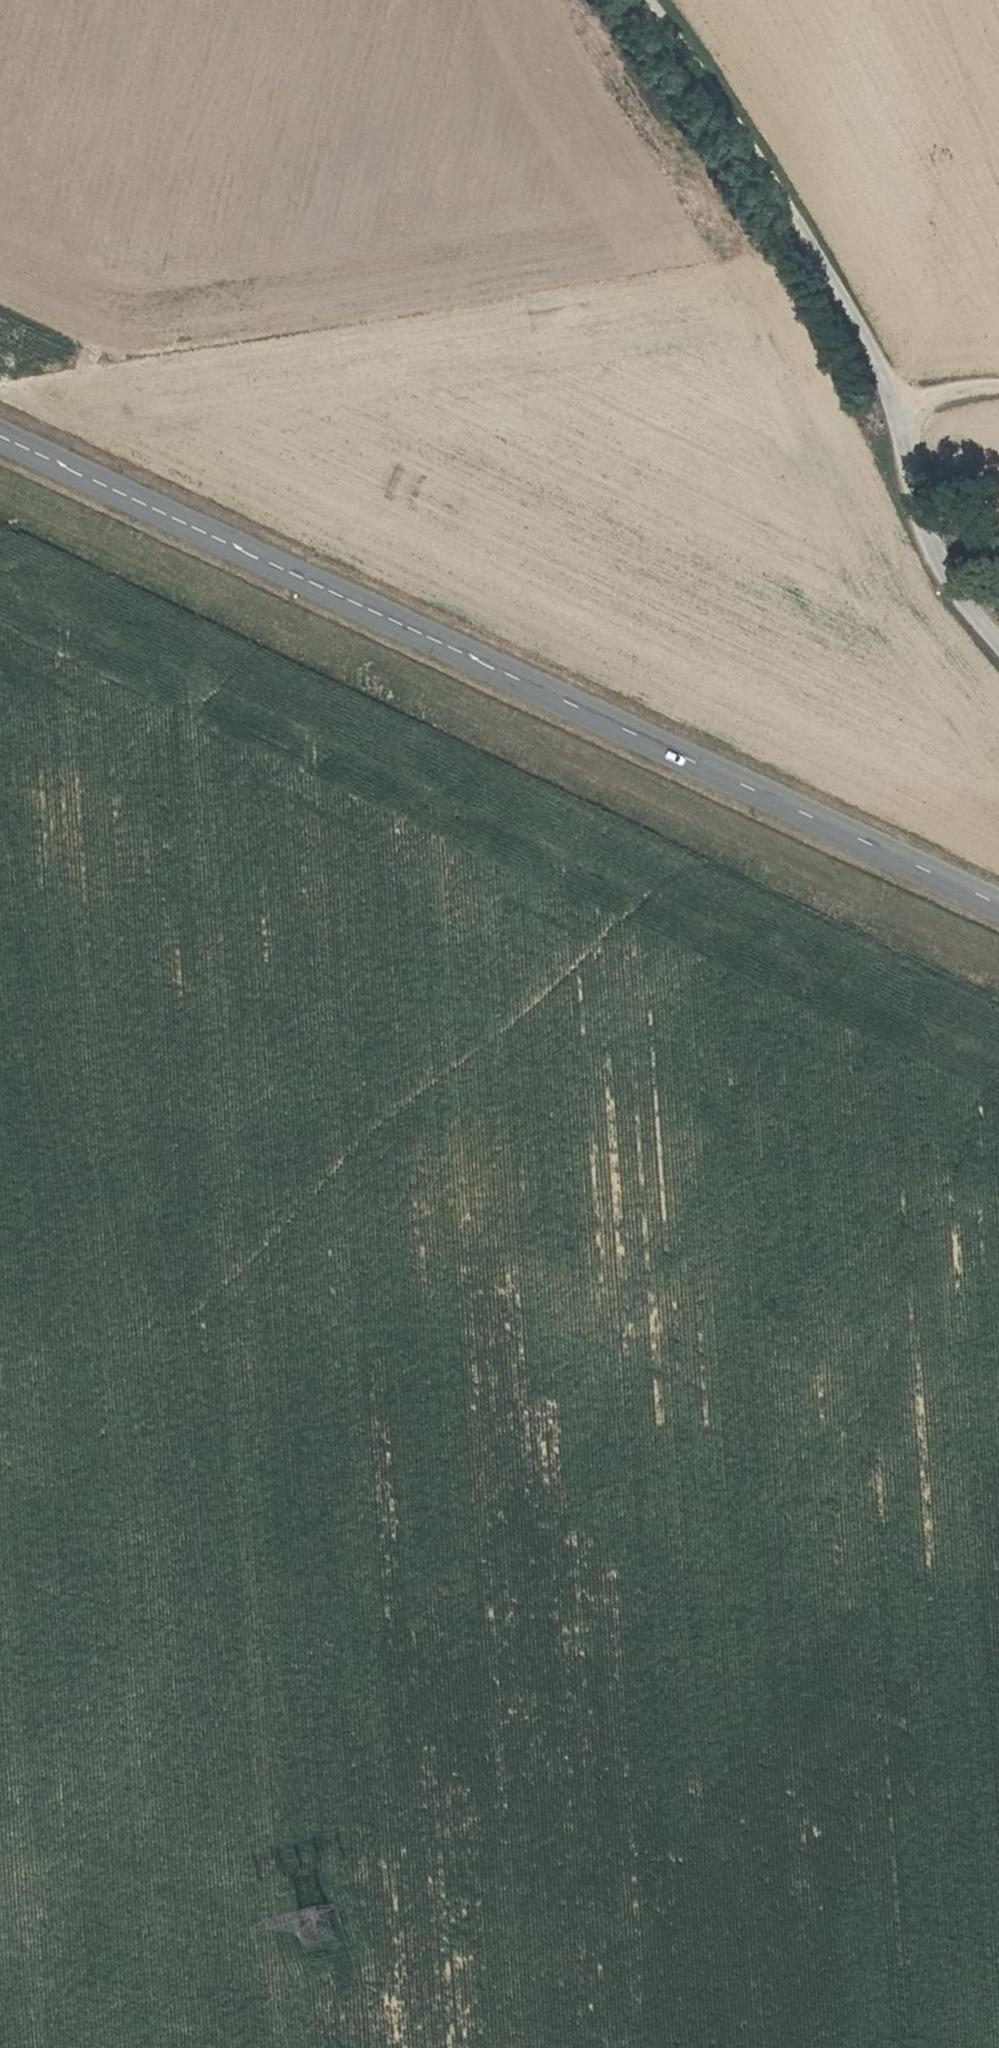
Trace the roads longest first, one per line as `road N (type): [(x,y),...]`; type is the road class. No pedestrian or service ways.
road 1 (tertiary): [(0,438),(998,904)]
road 2 (unclassified): [(998,647),(942,579),(910,518),(899,410),(732,116),(649,0)]

